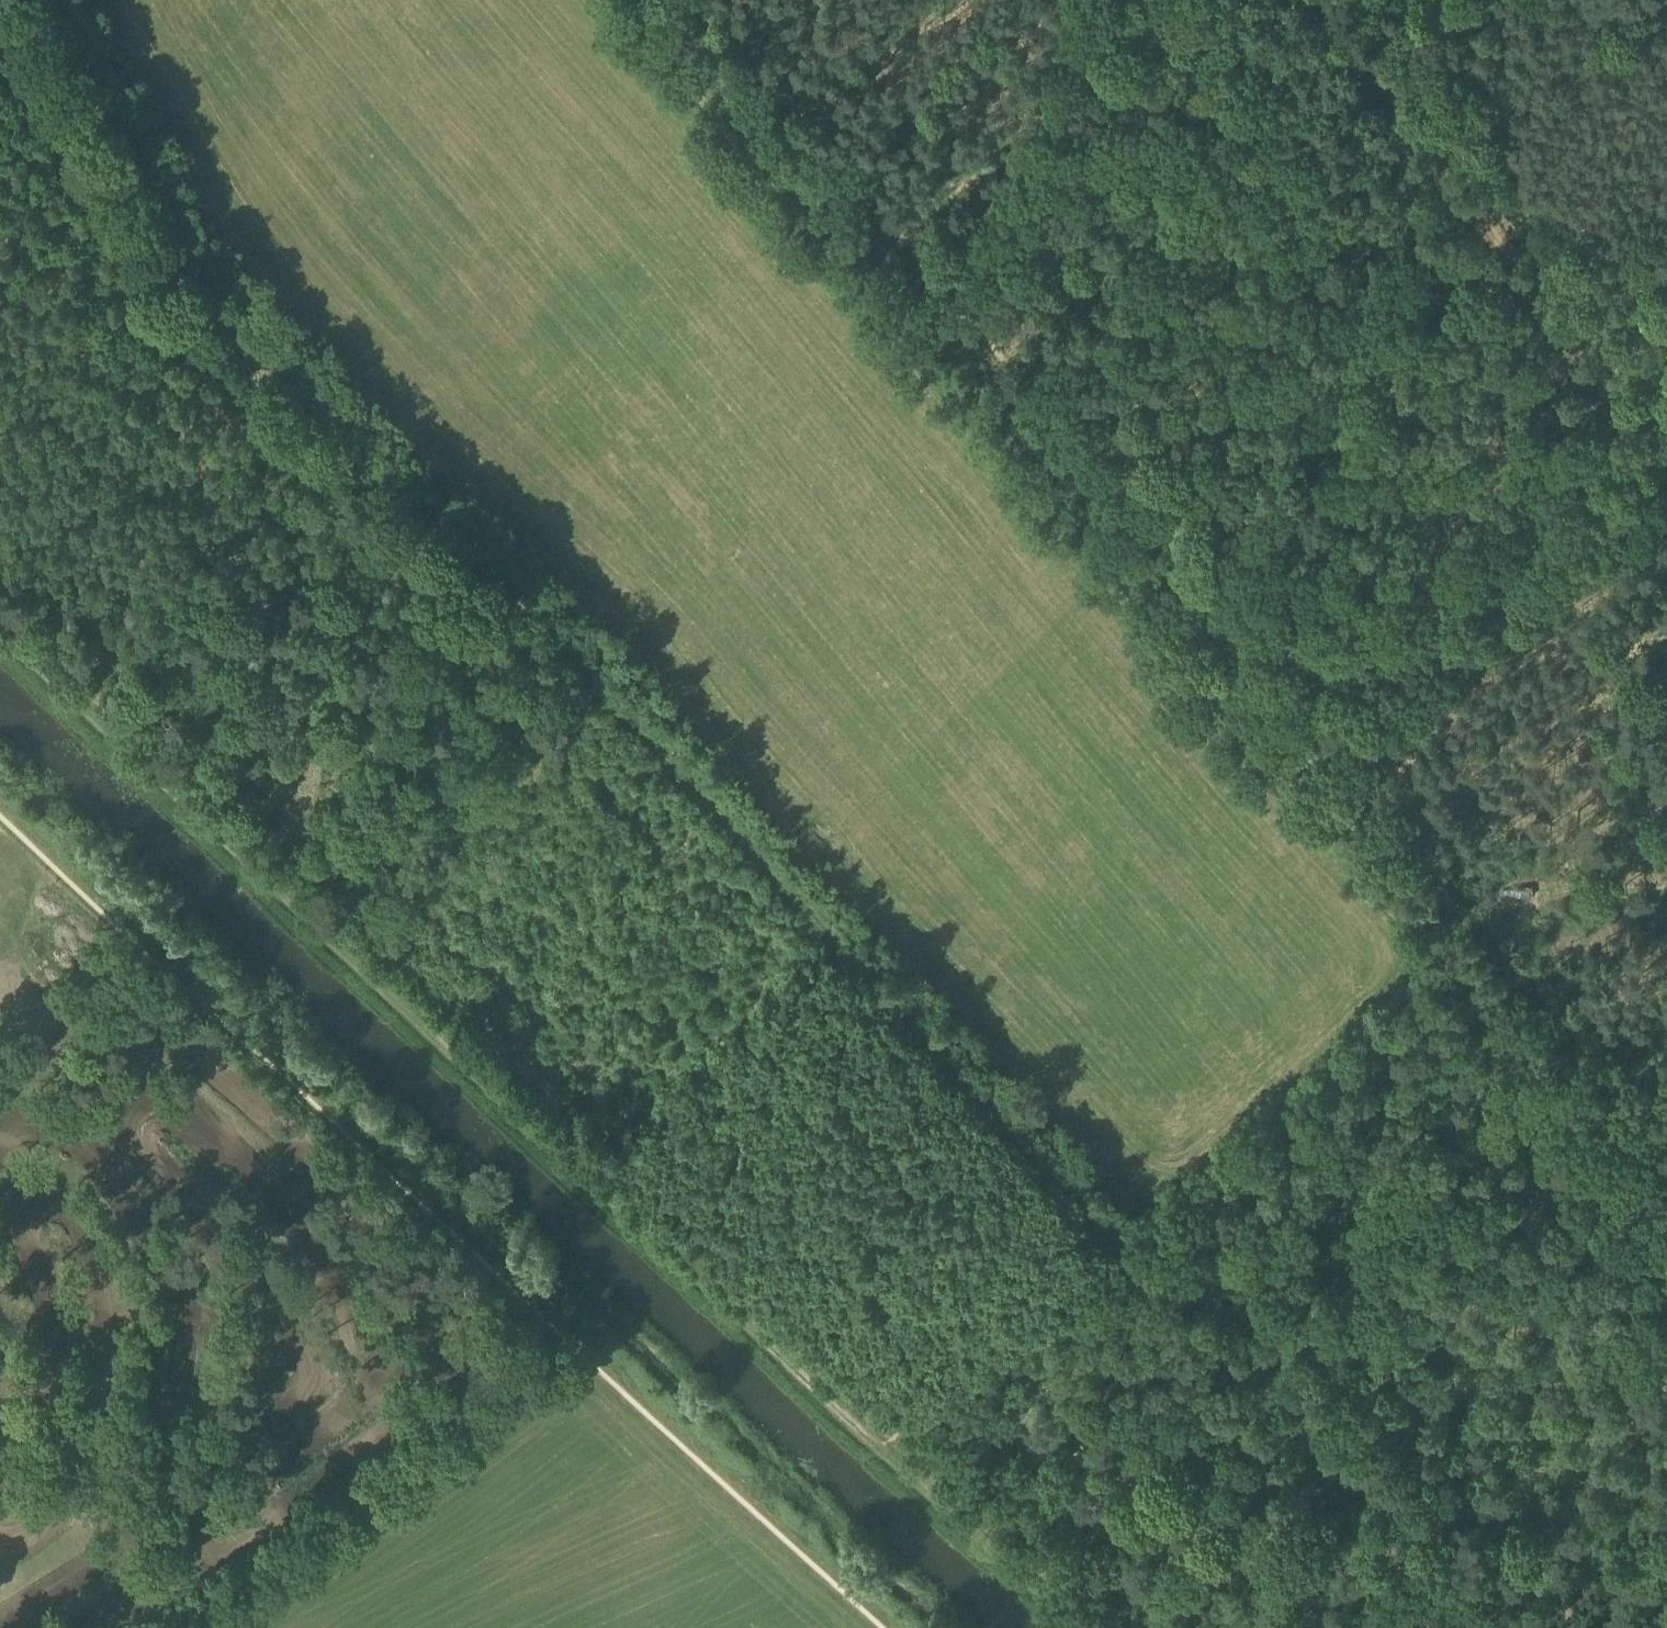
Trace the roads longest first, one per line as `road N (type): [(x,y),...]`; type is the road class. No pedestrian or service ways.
road 1 (track): [(32,0),(147,216),(190,273),(1087,1257),(888,1427)]
road 2 (track): [(0,662),(1055,1627)]
road 3 (track): [(703,0),(1520,968)]
road 4 (track): [(383,920),(585,706)]

